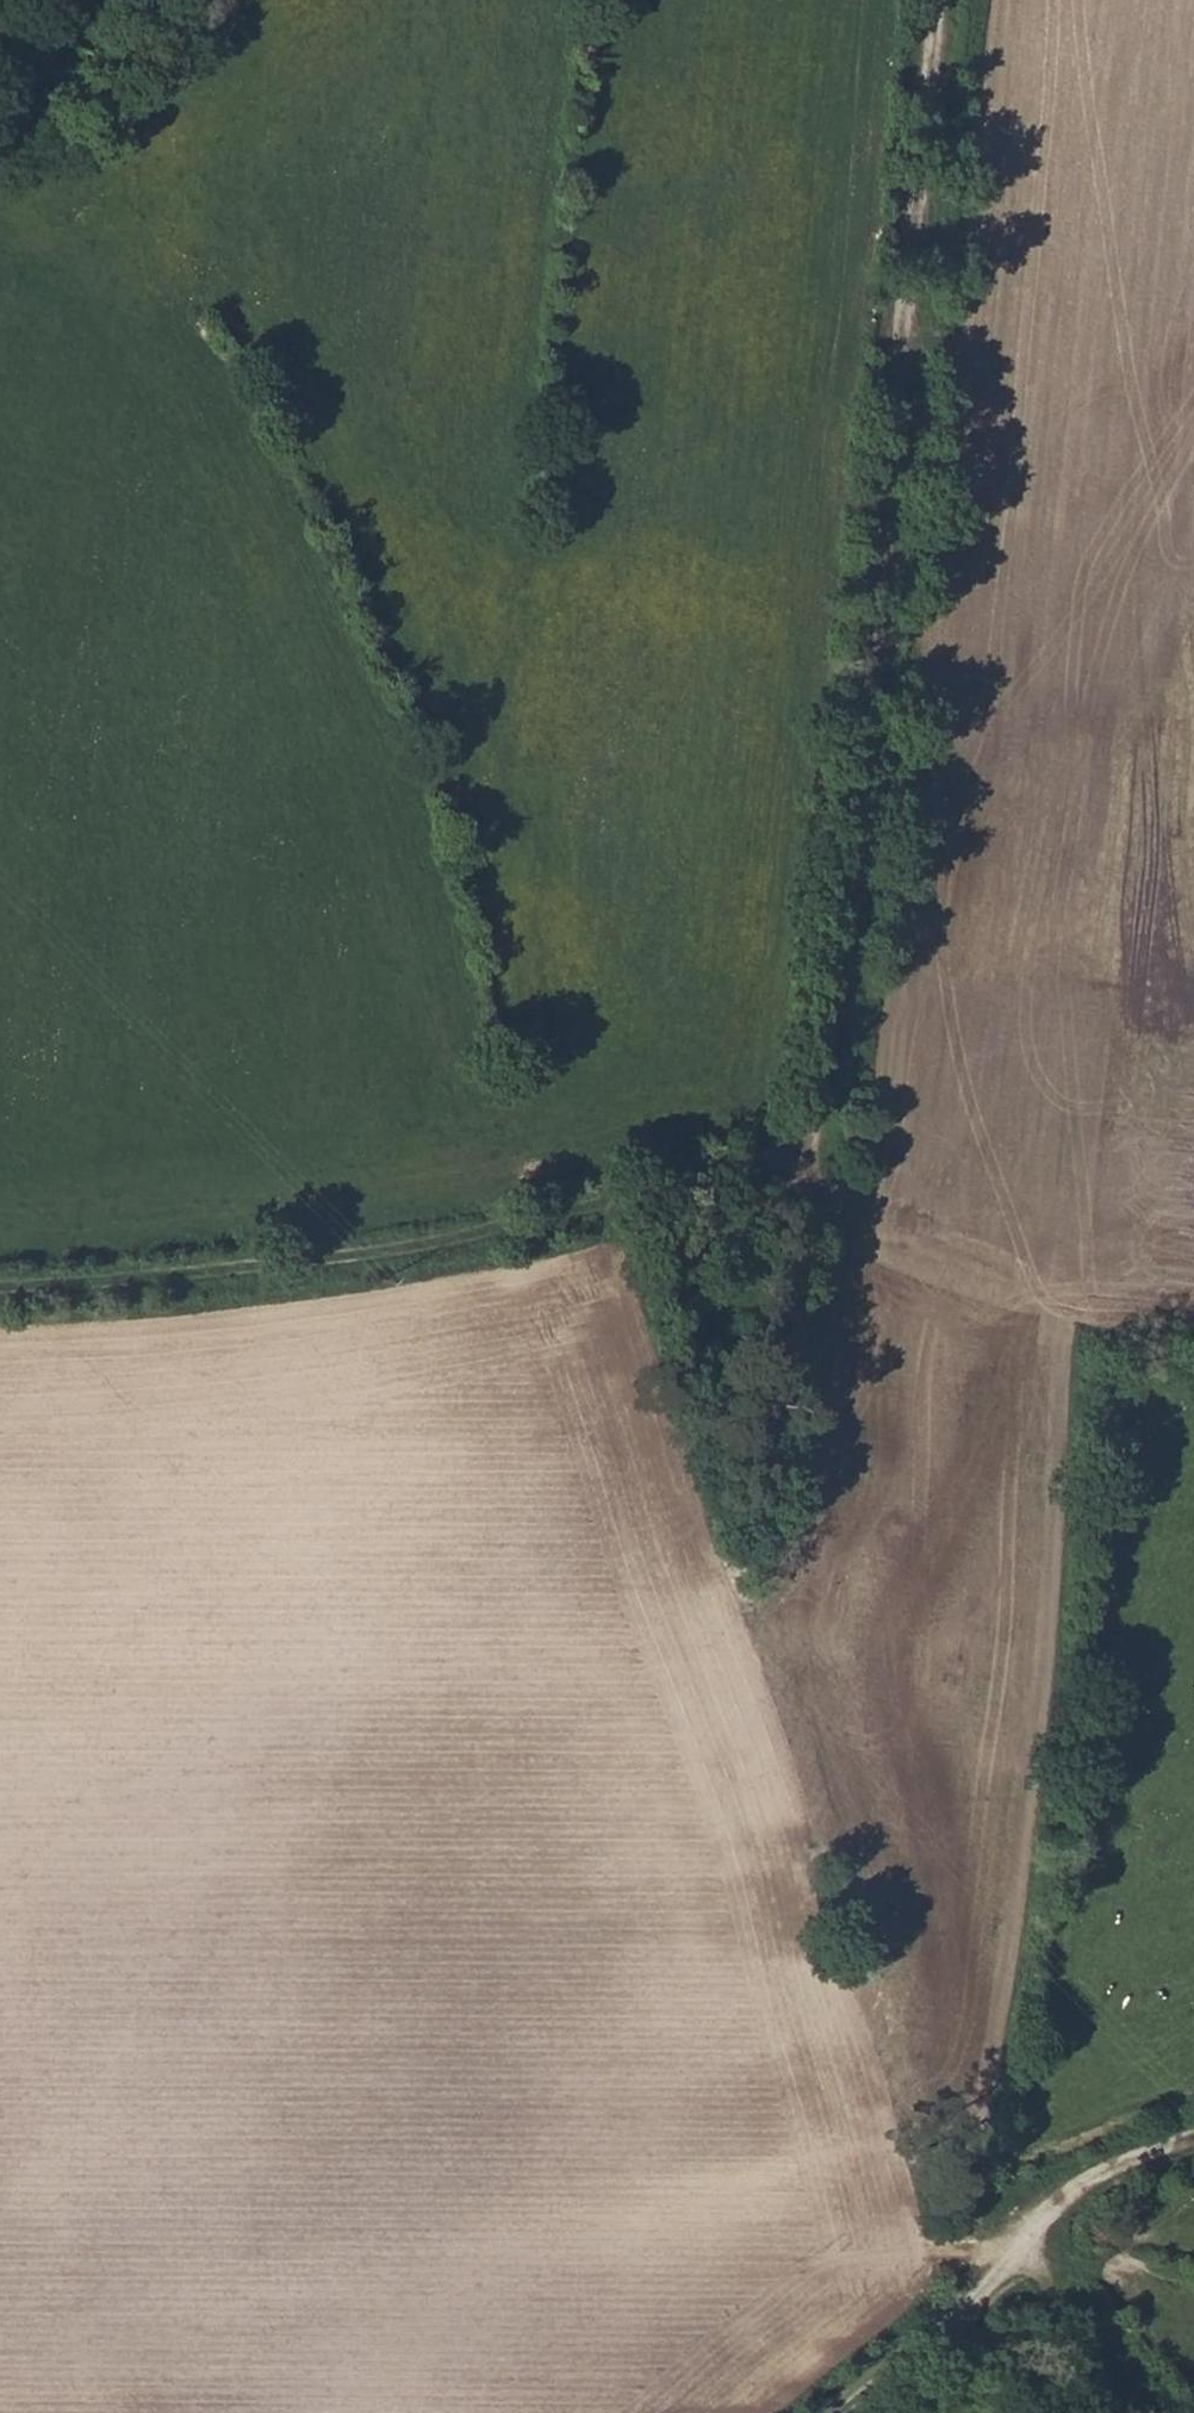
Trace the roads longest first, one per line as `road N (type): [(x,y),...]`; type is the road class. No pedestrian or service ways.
road 1 (track): [(938,0),(805,1158),(409,1252),(0,1292)]
road 2 (track): [(1193,2137),(1148,2153),(1045,2225),(926,2353),(847,2412)]
road 3 (track): [(1136,2412),(1051,2262),(1045,2225)]

